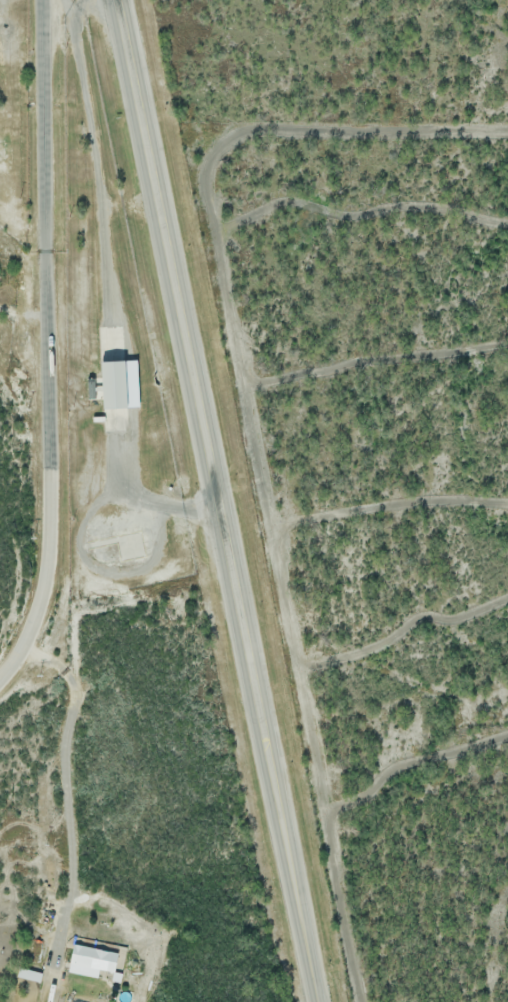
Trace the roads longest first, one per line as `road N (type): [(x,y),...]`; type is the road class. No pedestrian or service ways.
road 1 (primary): [(315,1001),(117,0)]
road 2 (tertiary): [(0,685),(38,619),(50,549),(45,0)]

